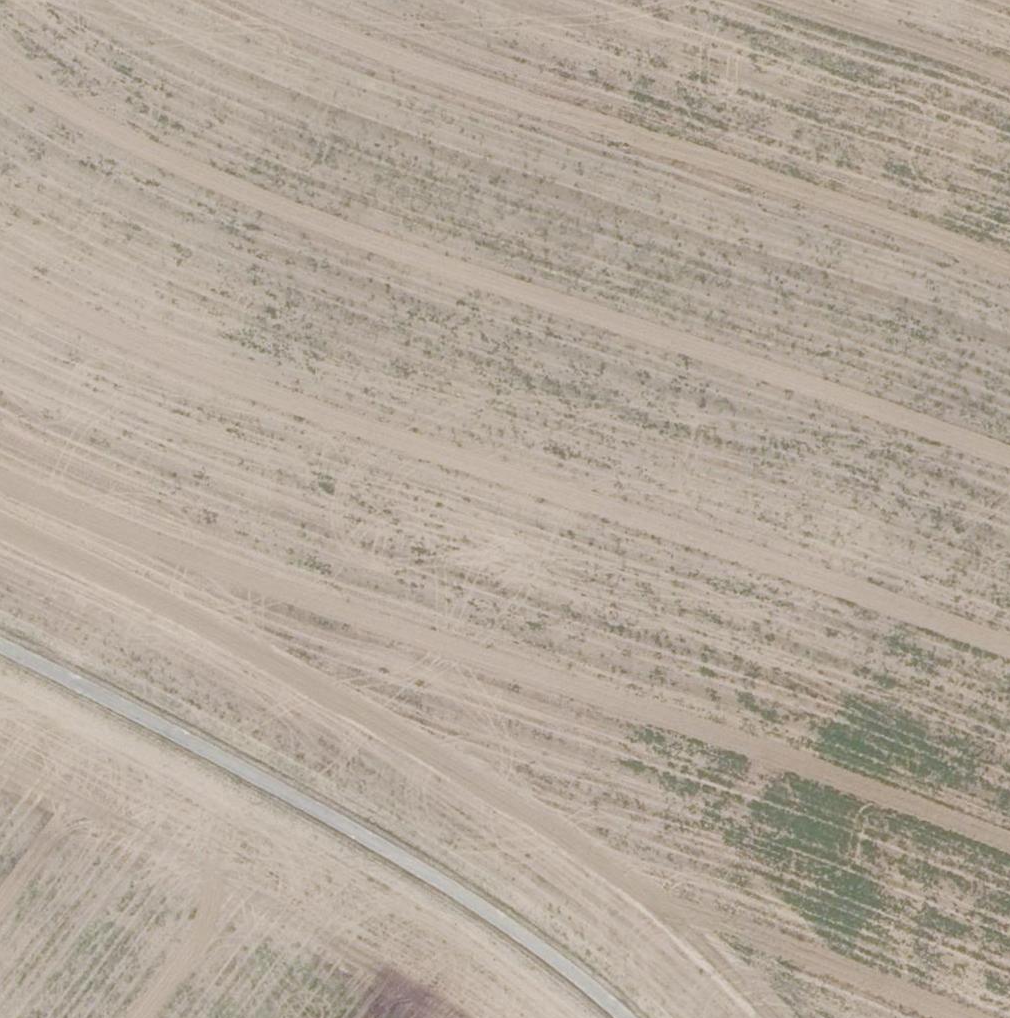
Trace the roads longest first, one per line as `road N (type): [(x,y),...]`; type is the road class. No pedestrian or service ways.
road 1 (unclassified): [(0,648),(362,836),(478,908),(618,1017)]

